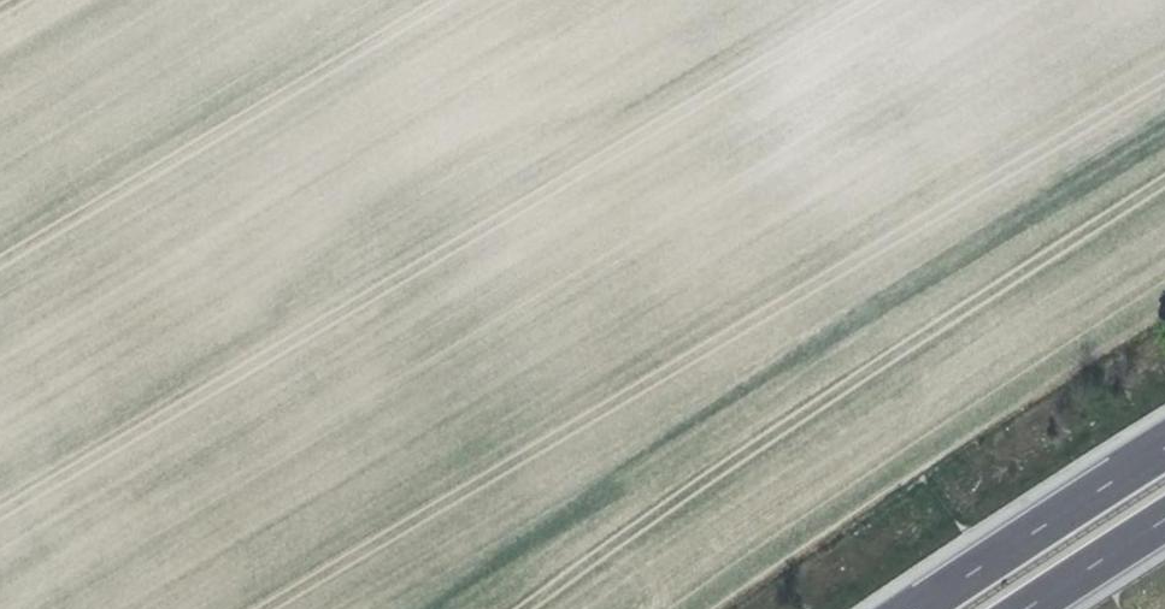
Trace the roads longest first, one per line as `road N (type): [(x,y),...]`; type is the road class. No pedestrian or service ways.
road 1 (motorway): [(1164,447),(917,608)]
road 2 (motorway): [(1027,608),(1164,520)]

